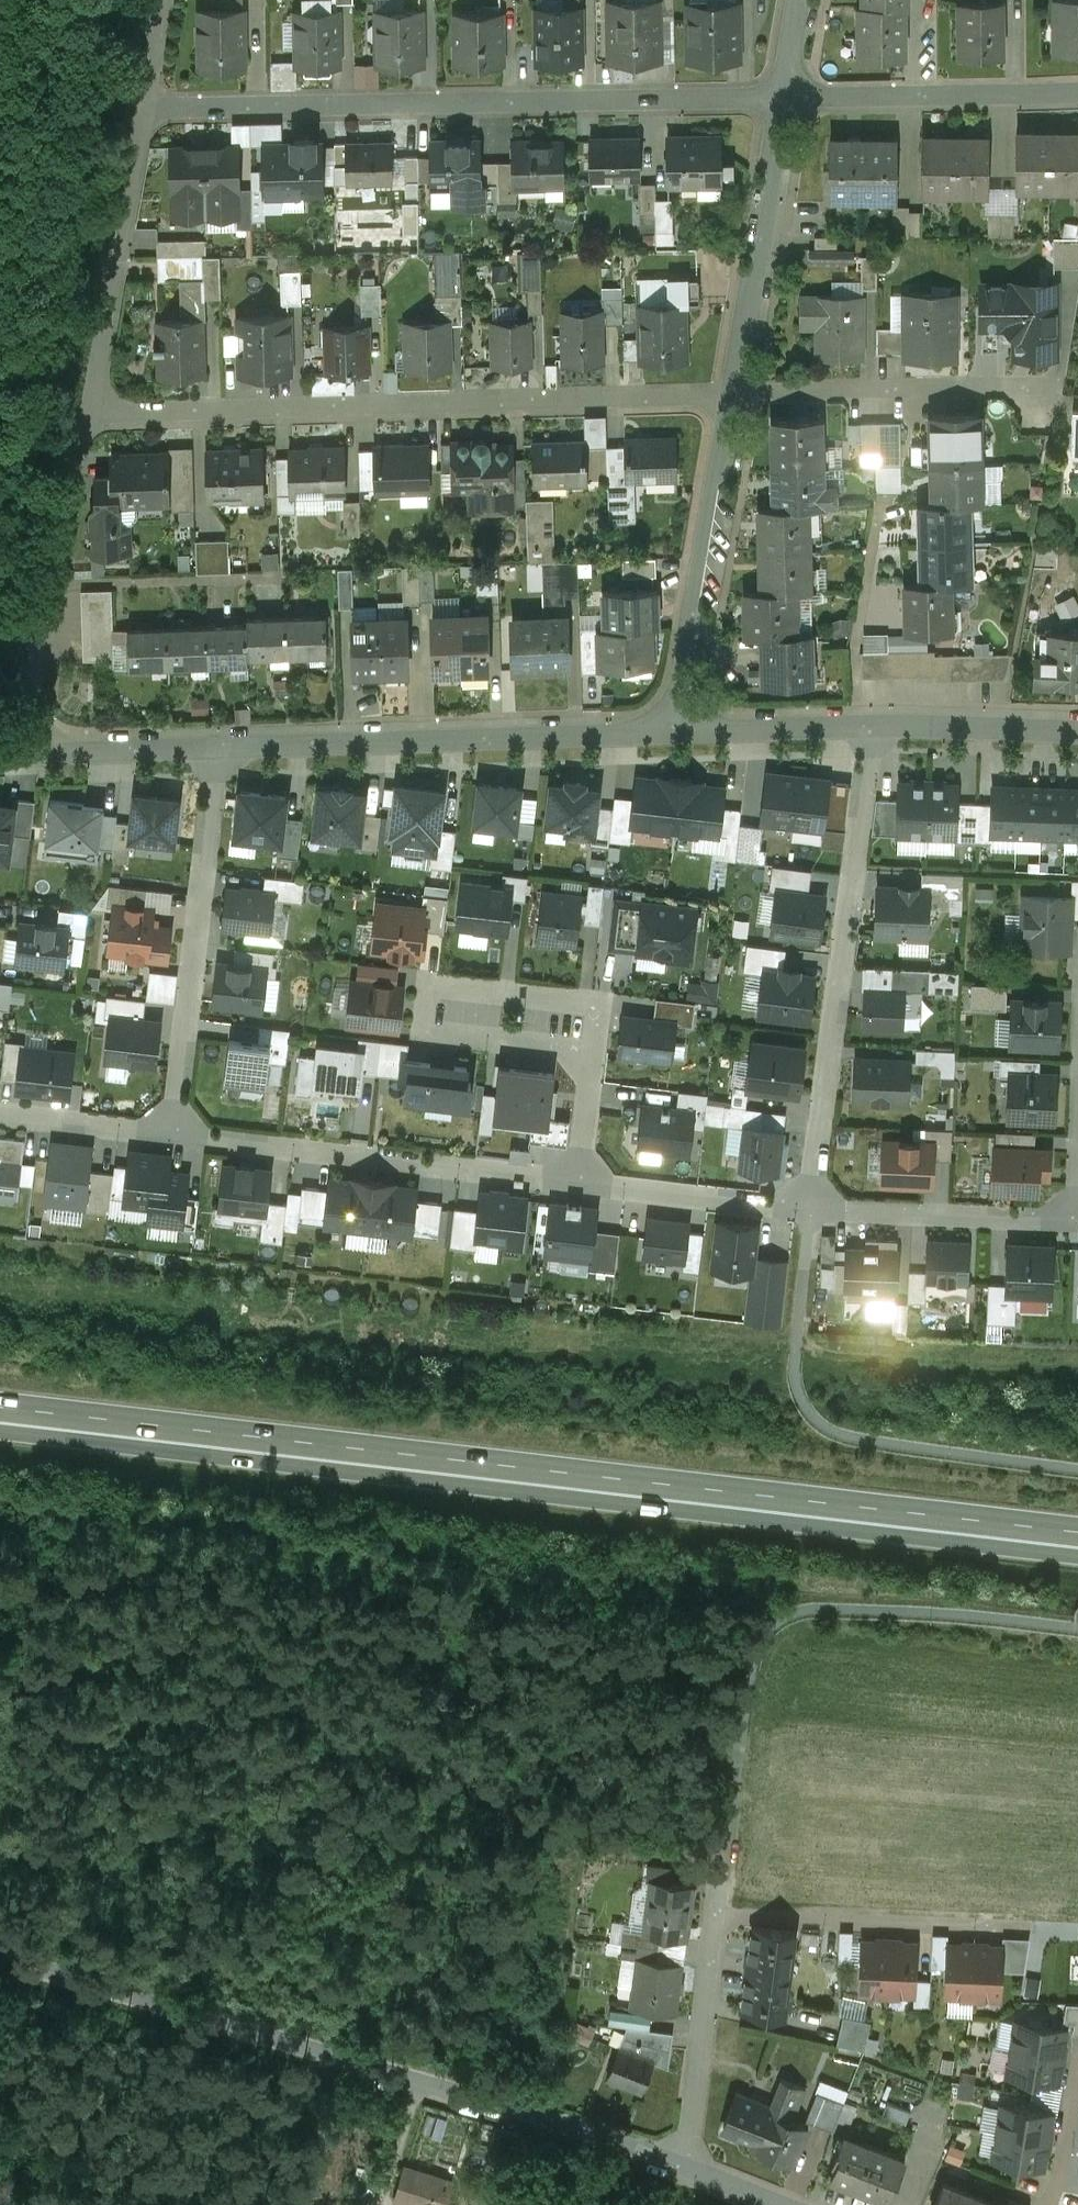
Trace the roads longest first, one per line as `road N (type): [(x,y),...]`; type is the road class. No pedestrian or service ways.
road 1 (trunk): [(1077,1525),(0,1403)]
road 2 (trunk): [(0,1428),(1077,1549)]
road 3 (residential): [(734,395),(86,408)]
road 4 (residential): [(785,99),(139,106)]
road 5 (residential): [(681,2165),(719,1917),(1026,1929)]
road 6 (residential): [(807,1206),(872,722)]
road 7 (residential): [(219,748),(682,733)]
road 8 (residential): [(174,1133),(581,1182)]
road 9 (residential): [(593,1059),(424,1037),(433,982),(600,1002)]
road 10 (residential): [(174,1133),(219,748)]
road 11 (unclassified): [(0,1952),(350,2061)]
road 12 (residential): [(13,754),(86,408)]
road 13 (residential): [(682,733),(734,395)]
road 14 (residential): [(86,408),(139,106)]
road 15 (residential): [(1038,398),(998,388),(734,395)]
road 16 (residential): [(734,395),(785,99)]
road 17 (residential): [(1077,92),(785,99)]
road 18 (residential): [(807,1206),(1076,1220)]
road 19 (residential): [(350,2061),(602,2139)]
road 20 (residential): [(581,1182),(807,1206)]
road 21 (residential): [(13,754),(219,748)]
road 22 (residential): [(872,722),(1077,728)]
road 23 (residential): [(682,733),(872,722)]
road 24 (residential): [(0,1113),(174,1133)]
road 25 (residential): [(1049,2204),(1077,2077)]
road 26 (residential): [(581,1182),(593,1059)]

